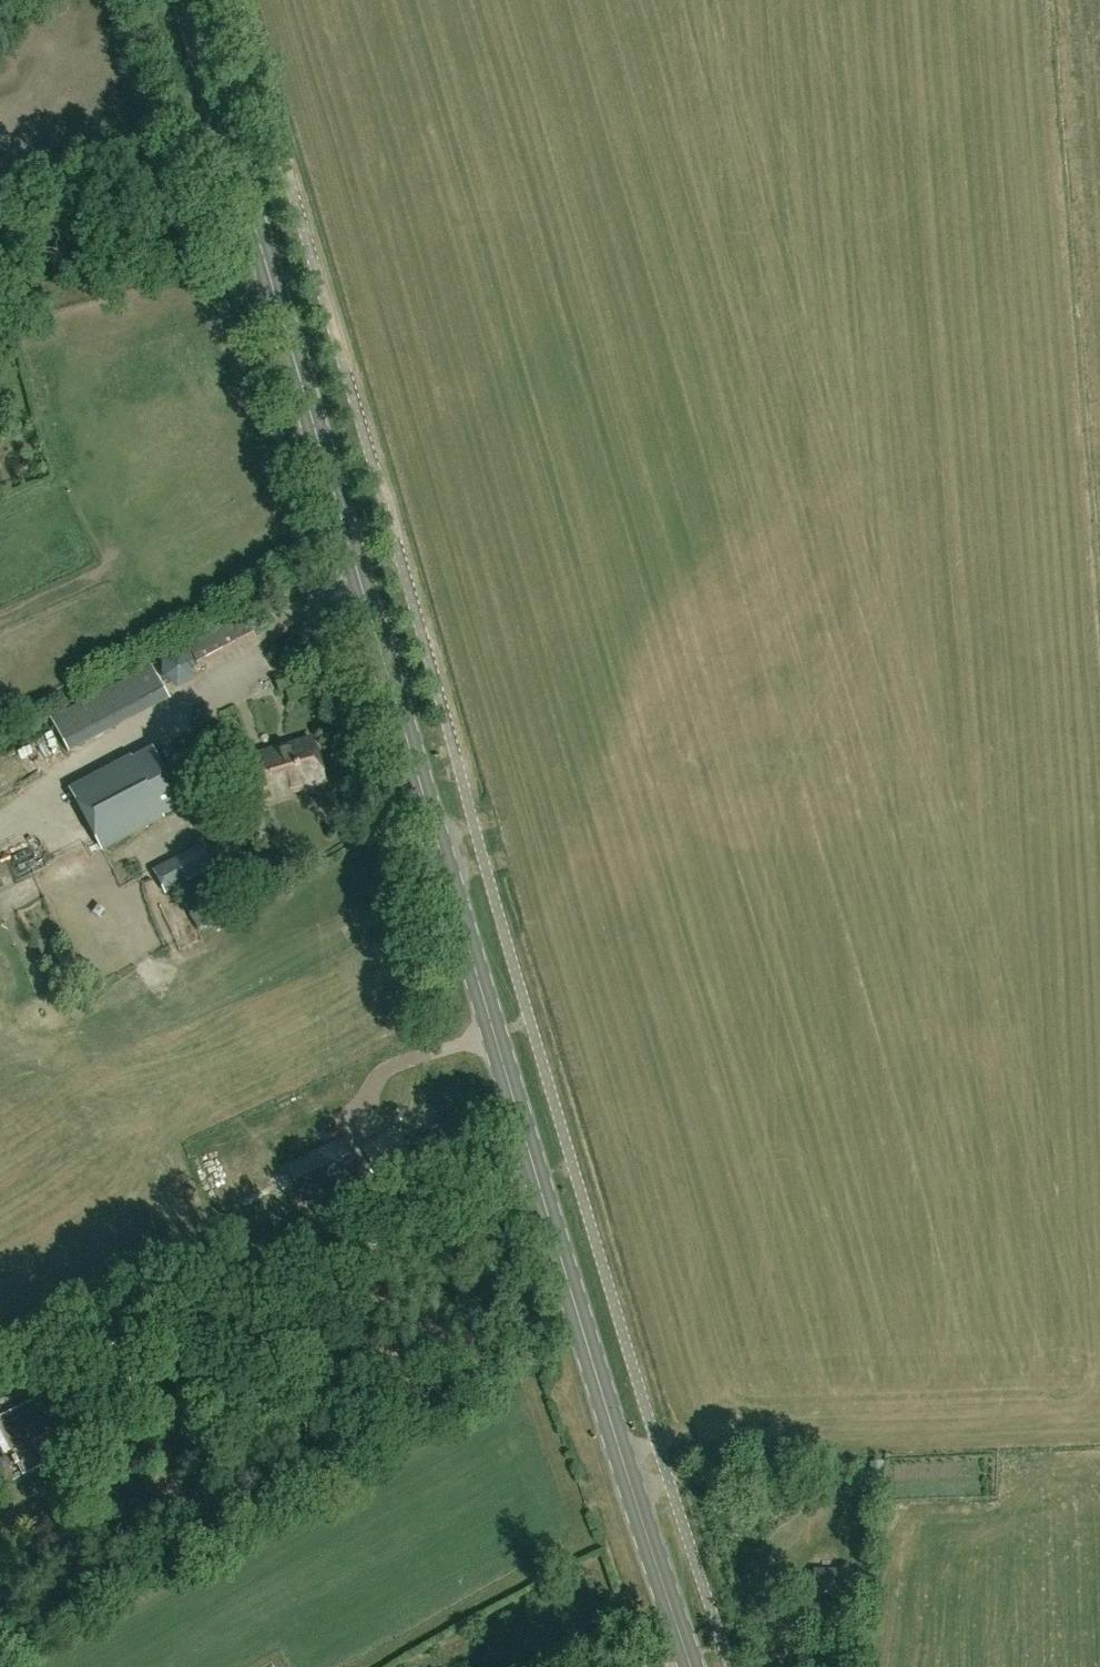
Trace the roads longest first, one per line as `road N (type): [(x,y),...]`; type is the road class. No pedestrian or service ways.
road 1 (secondary): [(691,1666),(535,1174),(187,0)]

